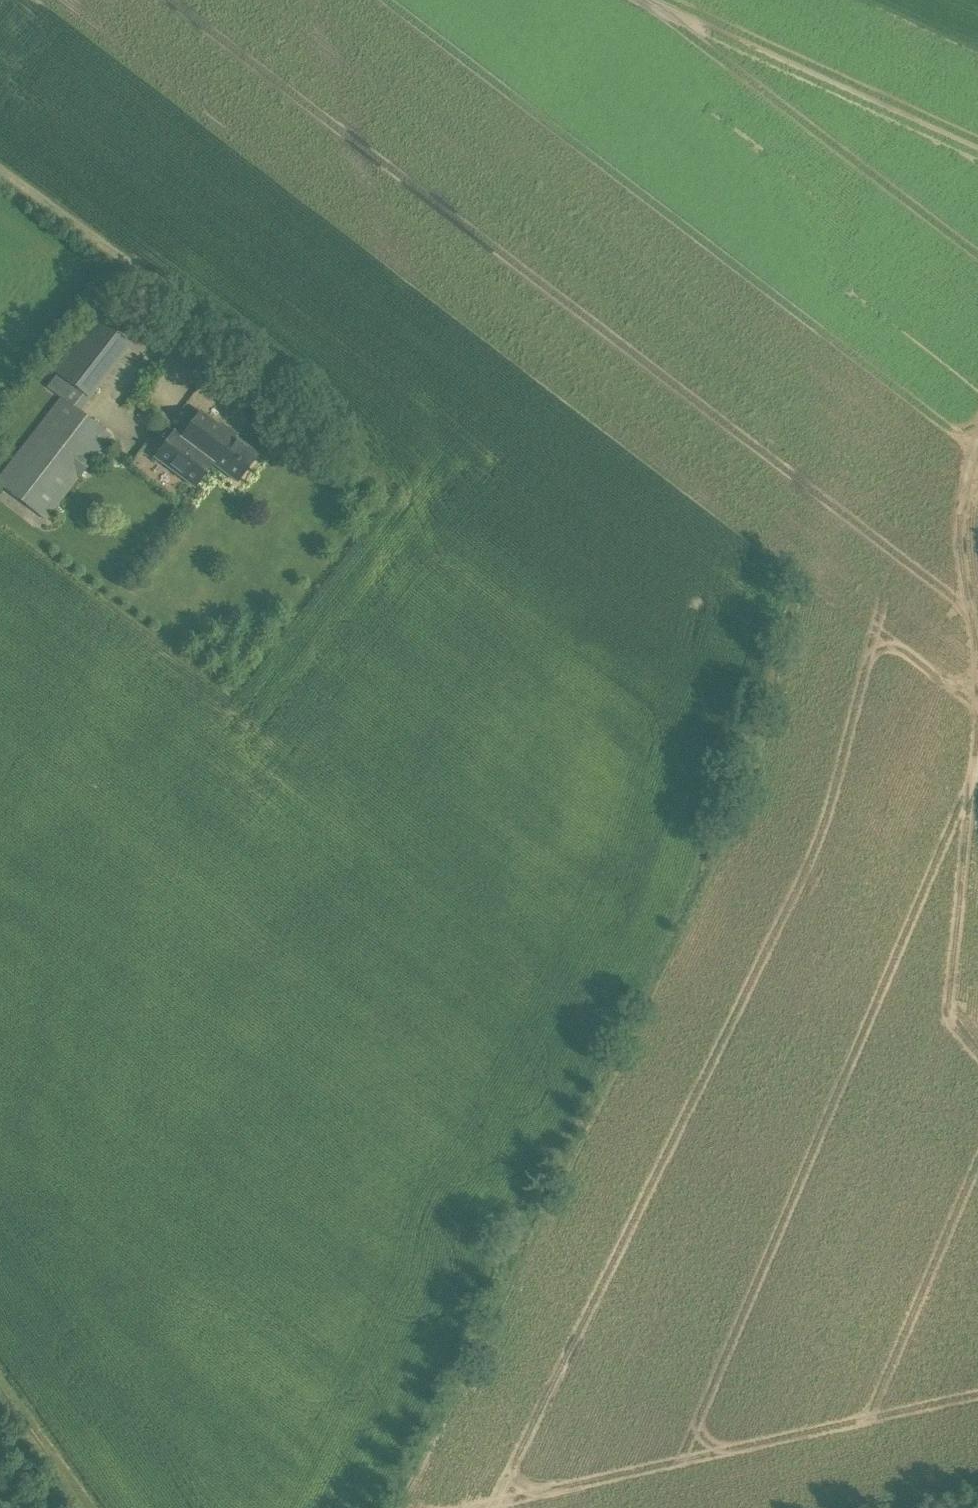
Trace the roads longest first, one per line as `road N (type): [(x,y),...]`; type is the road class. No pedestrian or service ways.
road 1 (track): [(200,317),(361,447),(749,729)]
road 2 (unclassified): [(200,317),(0,168)]

